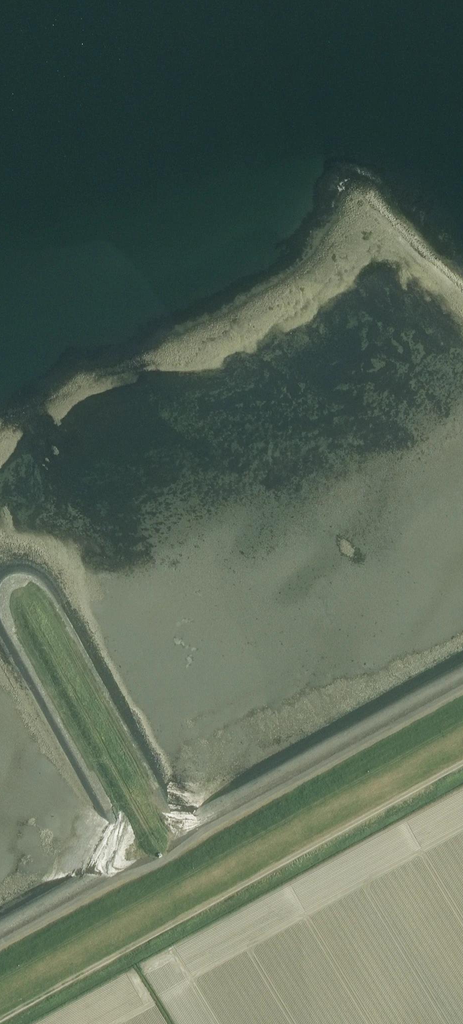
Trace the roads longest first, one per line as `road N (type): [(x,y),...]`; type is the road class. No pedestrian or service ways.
road 1 (track): [(462,765),(0,1022)]

